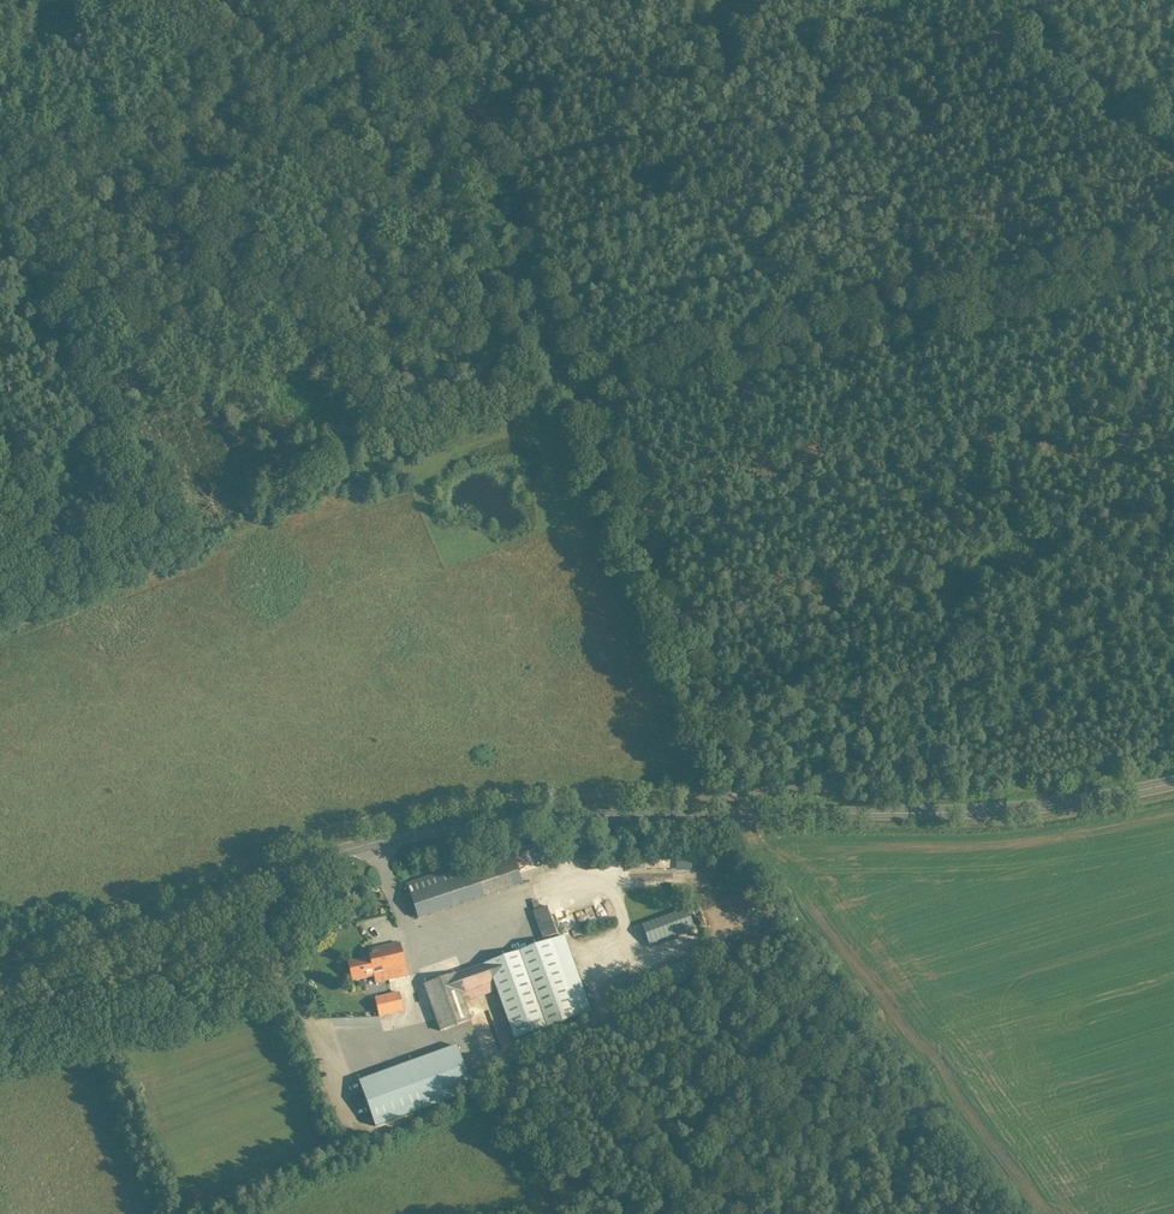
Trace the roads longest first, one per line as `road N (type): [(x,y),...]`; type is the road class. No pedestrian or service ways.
road 1 (tertiary): [(0,978),(349,839),(479,809),(636,797),(741,807),(959,806),(1173,781)]

